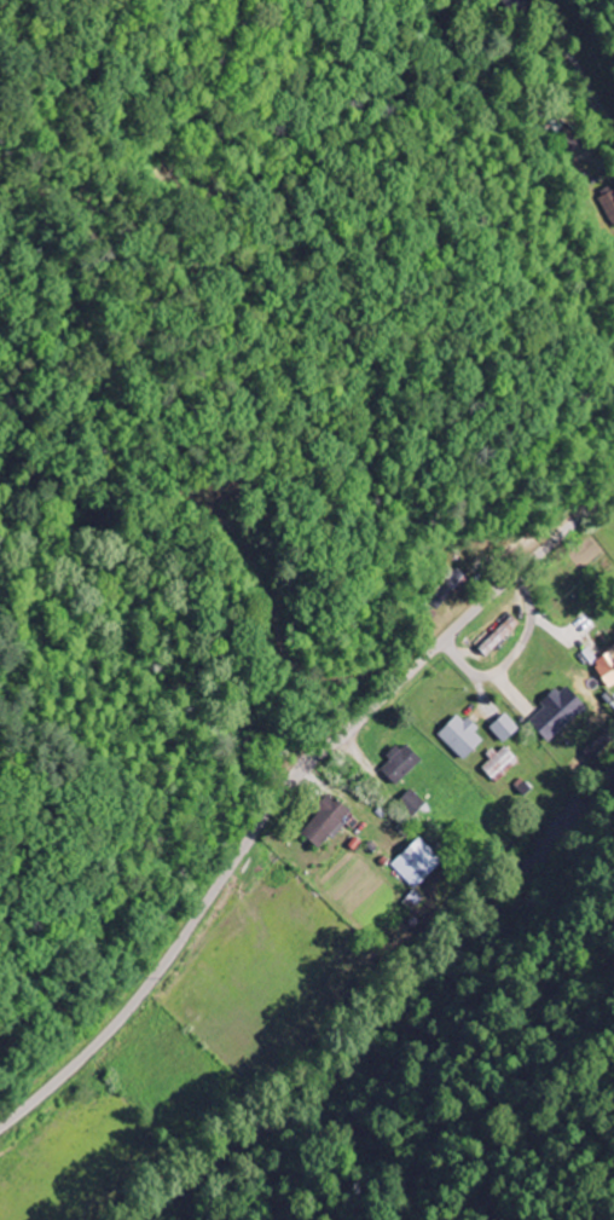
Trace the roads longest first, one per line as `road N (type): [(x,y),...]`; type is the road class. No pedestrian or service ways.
road 1 (secondary): [(0,1127),(129,1010),(306,765),(613,488)]
road 2 (residential): [(613,132),(585,88),(548,0)]

